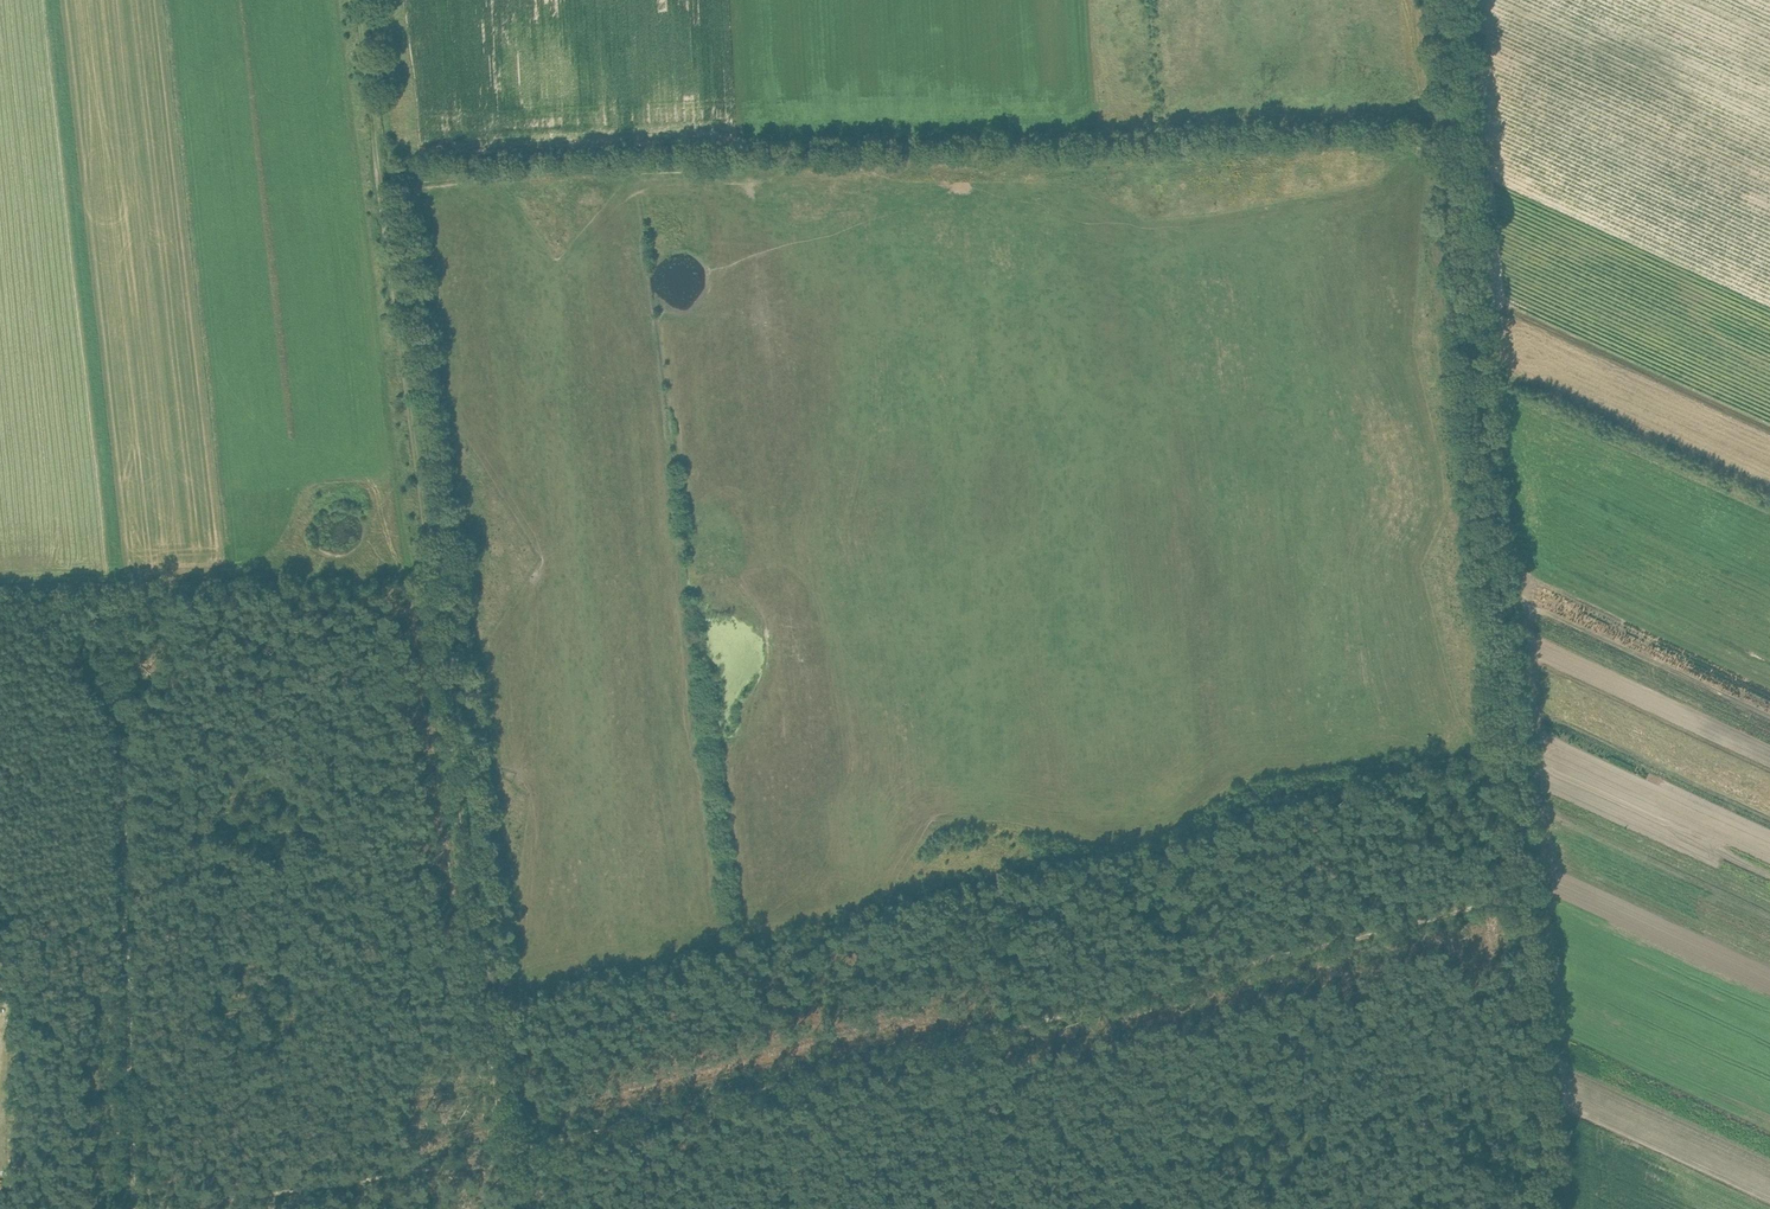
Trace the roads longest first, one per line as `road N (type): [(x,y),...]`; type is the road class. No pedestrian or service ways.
road 1 (track): [(131,1208),(116,577)]
road 2 (track): [(431,567),(502,1146)]
road 3 (track): [(1516,884),(1475,361)]
road 4 (track): [(431,567),(0,581)]
road 5 (track): [(379,185),(431,567)]
road 6 (track): [(147,1208),(432,1168),(502,1146)]
road 7 (track): [(1546,1208),(1516,884)]
road 8 (track): [(1475,361),(1458,137)]
road 9 (track): [(355,0),(379,185)]
road 10 (track): [(521,1142),(506,1011),(511,997)]
road 11 (track): [(1458,137),(1448,0)]

